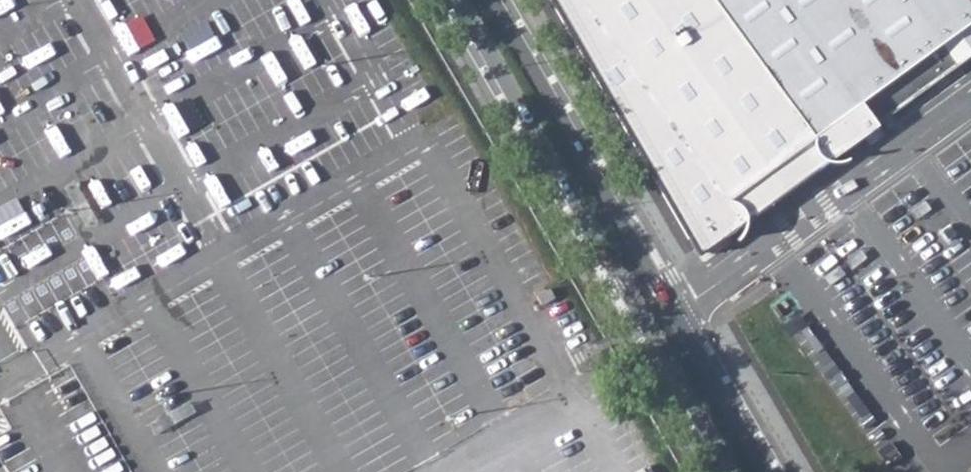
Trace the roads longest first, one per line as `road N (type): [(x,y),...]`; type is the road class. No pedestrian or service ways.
road 1 (secondary): [(449,0),(720,471)]
road 2 (secondary): [(765,471),(495,0)]

